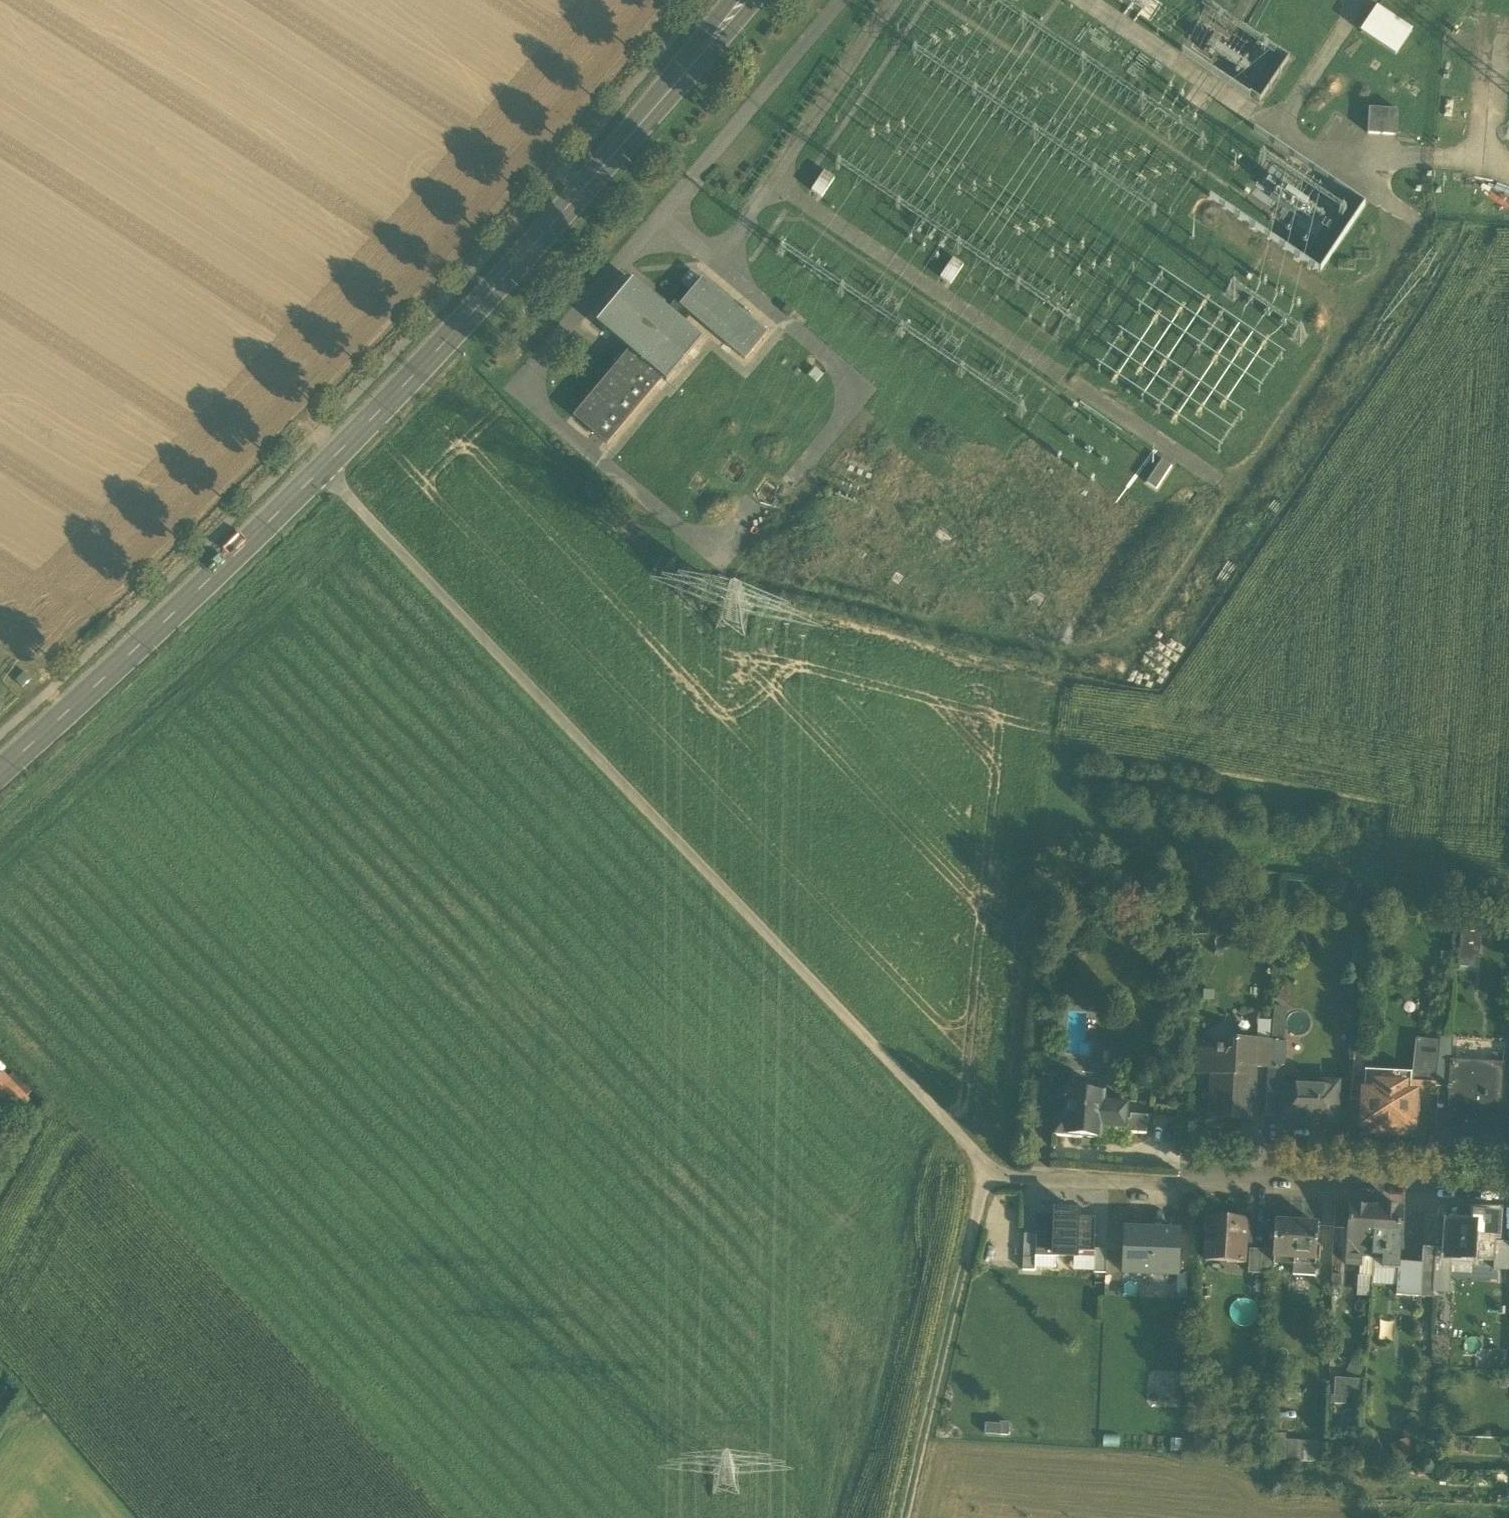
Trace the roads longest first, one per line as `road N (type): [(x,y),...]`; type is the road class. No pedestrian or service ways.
road 1 (secondary): [(0,773),(320,473),(515,267),(743,0)]
road 2 (track): [(1003,1176),(320,473)]
road 3 (residential): [(1508,1198),(1003,1176)]
road 4 (track): [(905,1517),(986,1165)]
road 5 (track): [(1508,899),(1198,857)]

